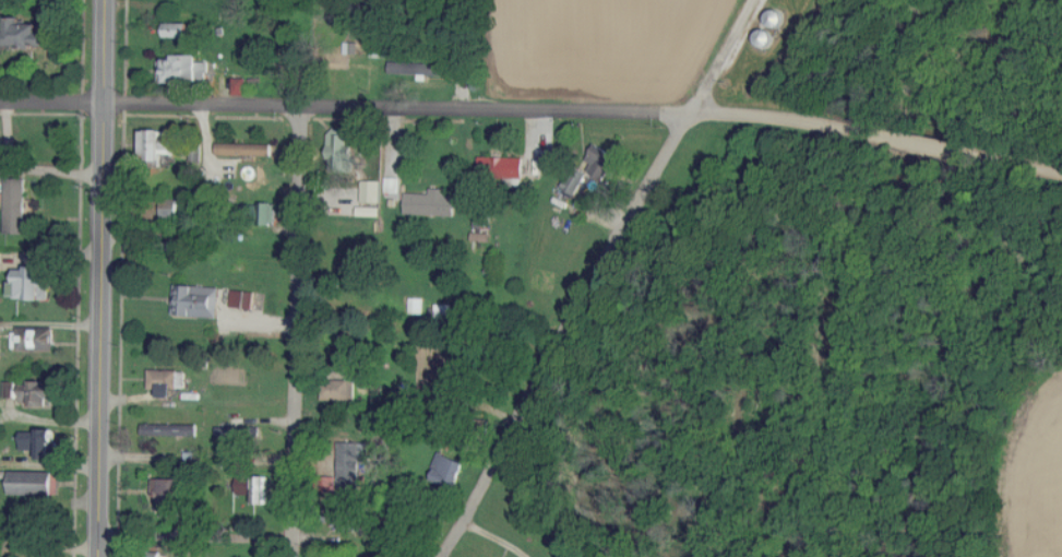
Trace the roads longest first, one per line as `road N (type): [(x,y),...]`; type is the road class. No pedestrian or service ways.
road 1 (residential): [(691,114),(105,100)]
road 2 (secondary): [(95,556),(106,0)]
road 3 (residential): [(437,556),(526,435),(691,114)]
road 4 (residential): [(290,556),(299,105)]
road 5 (residential): [(929,149),(691,114)]
road 6 (residential): [(929,149),(1061,167)]
road 7 (residential): [(691,114),(748,0)]

